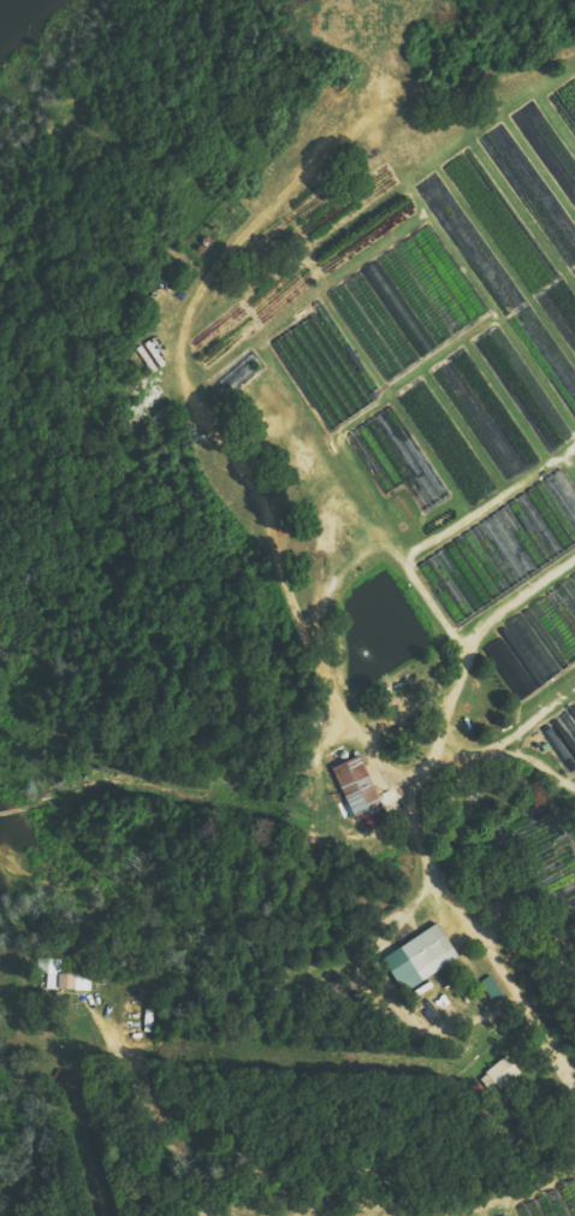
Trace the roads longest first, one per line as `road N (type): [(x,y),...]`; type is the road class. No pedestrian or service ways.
road 1 (residential): [(574,1006),(364,614)]

